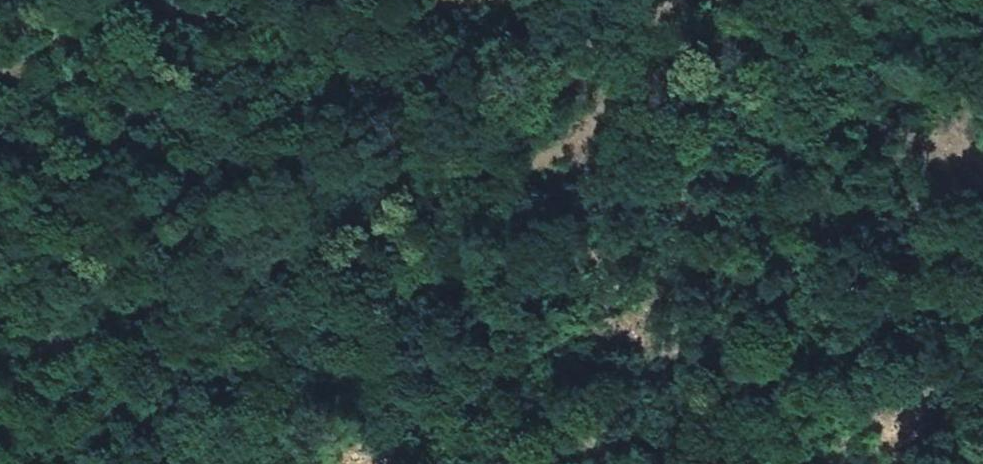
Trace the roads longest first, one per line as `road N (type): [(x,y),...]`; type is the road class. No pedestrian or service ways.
road 1 (track): [(982,72),(853,111),(633,199),(22,463)]
road 2 (track): [(612,463),(408,261),(281,68),(88,0)]

